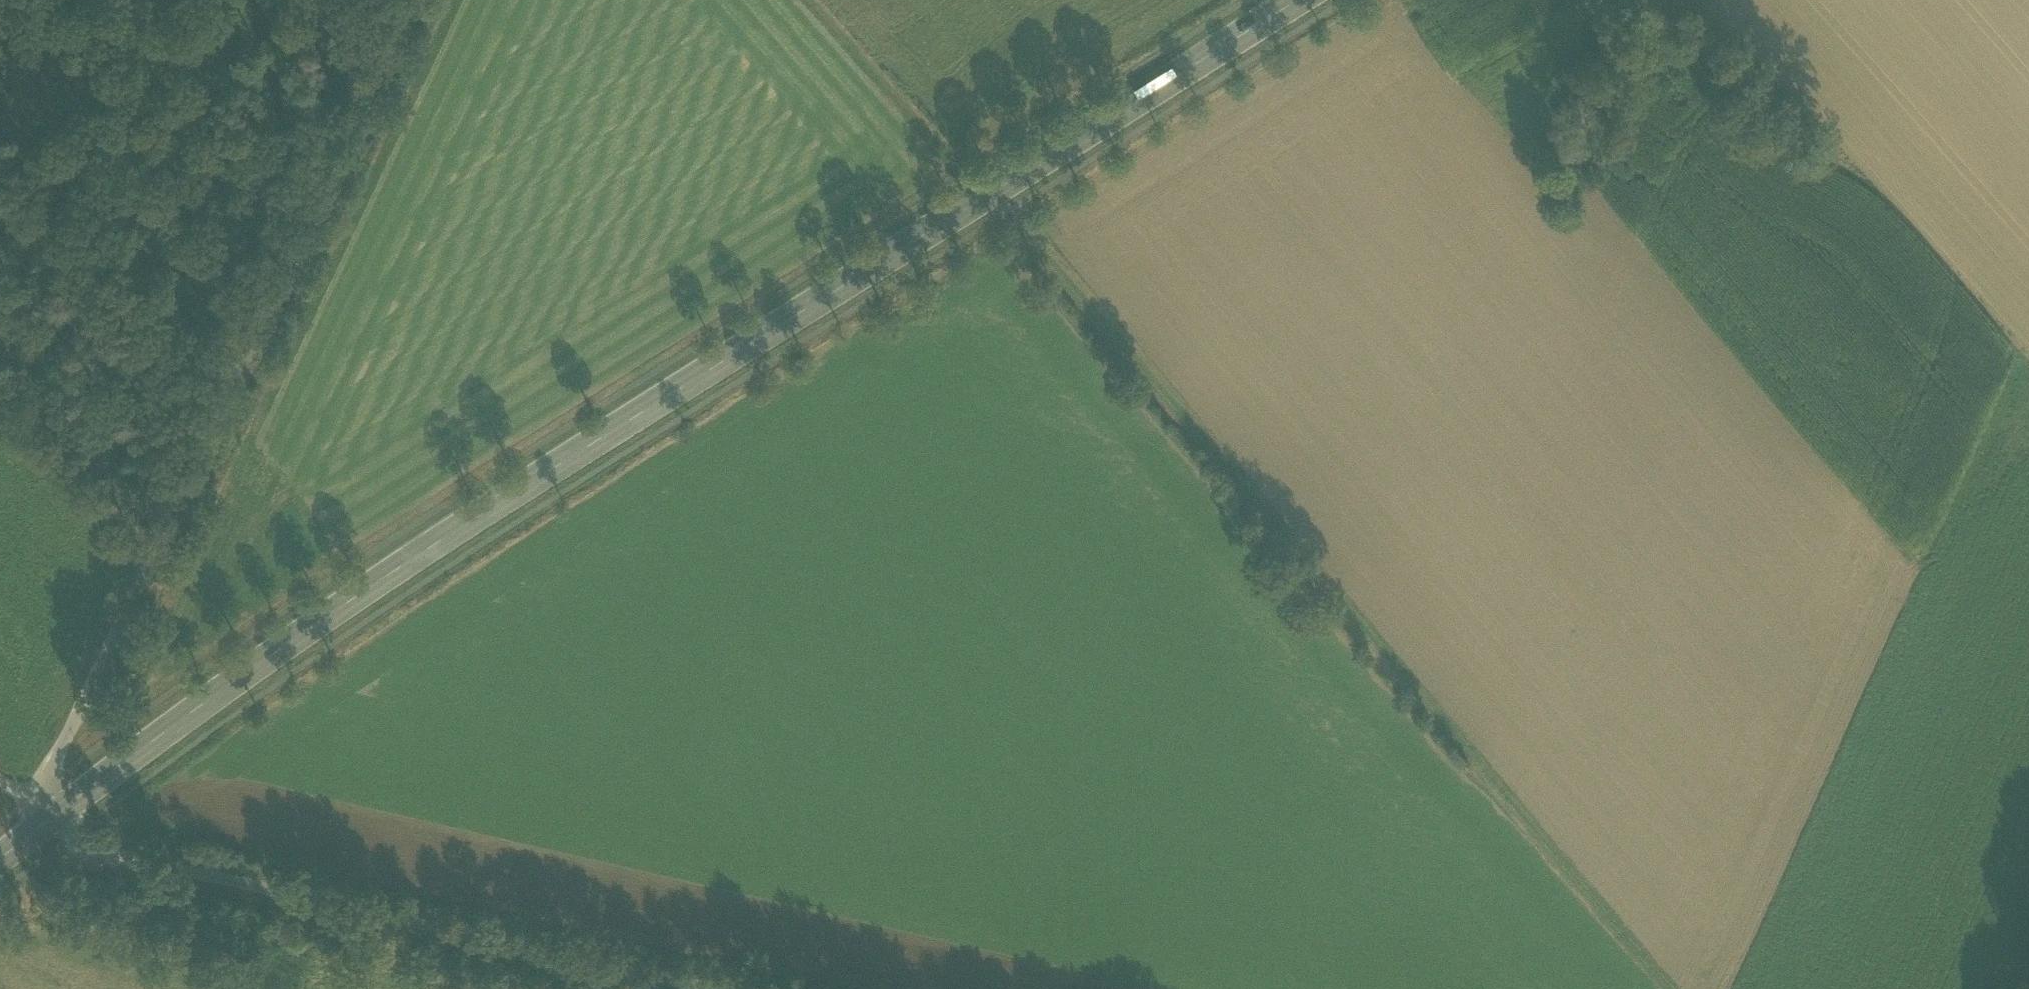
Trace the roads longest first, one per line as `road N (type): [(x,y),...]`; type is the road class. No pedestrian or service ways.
road 1 (secondary): [(1296,0),(367,589),(57,812)]
road 2 (track): [(798,0),(1000,218),(1670,988)]
road 3 (track): [(407,0),(39,791)]
road 4 (unclassified): [(57,812),(108,851),(714,988)]

